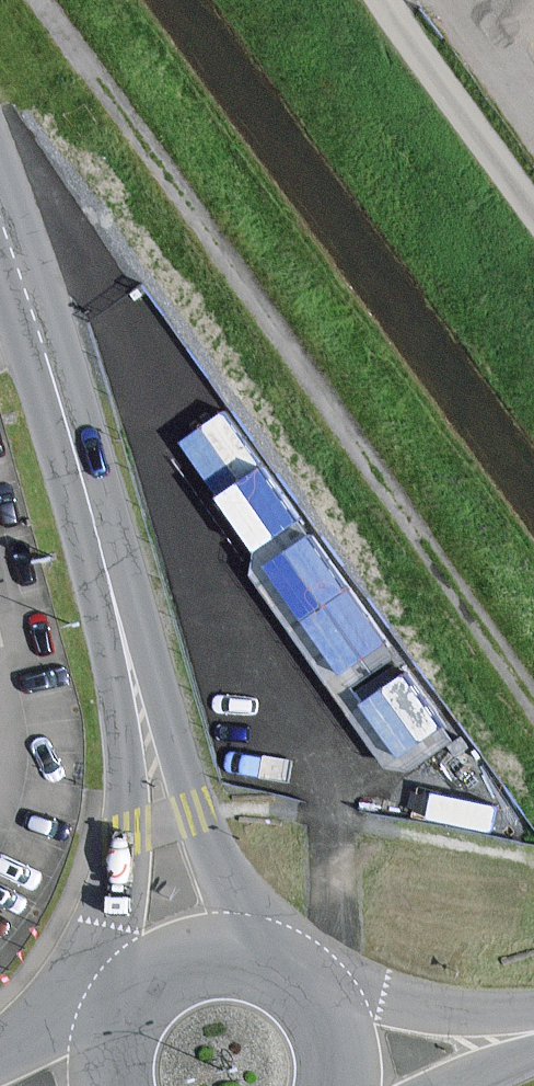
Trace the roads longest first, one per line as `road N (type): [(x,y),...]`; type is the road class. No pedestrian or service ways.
road 1 (track): [(39,0),(533,718)]
road 2 (tertiary): [(0,217),(128,659)]
road 3 (tertiary): [(278,955),(235,902),(128,659)]
road 4 (tertiary): [(128,659),(128,991)]
road 5 (tertiary): [(533,1021),(455,1023),(327,994)]
road 6 (tertiary): [(278,955),(200,947),(157,965),(128,991)]
road 7 (unclassified): [(123,998),(0,1074)]

